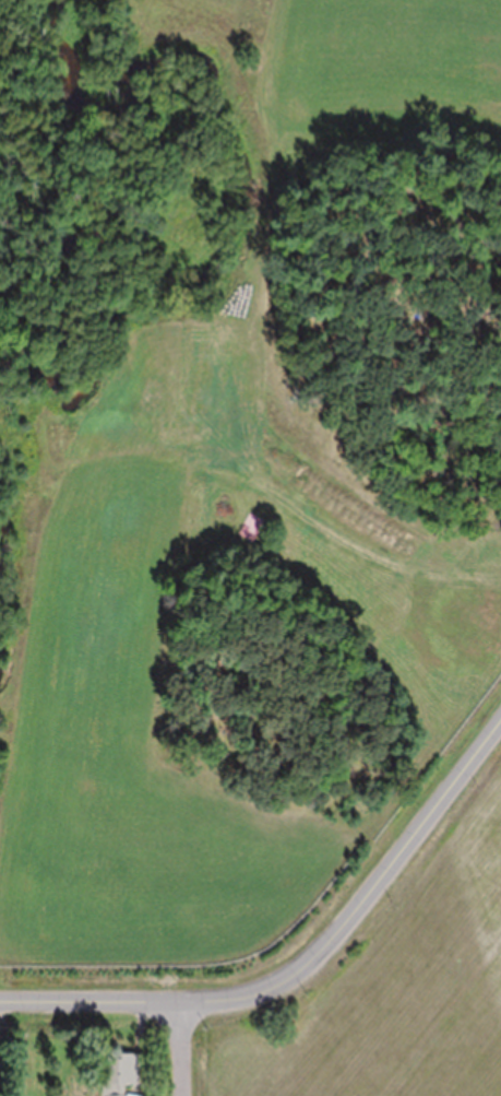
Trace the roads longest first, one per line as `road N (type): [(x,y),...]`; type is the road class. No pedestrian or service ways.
road 1 (residential): [(0,999),(214,1000),(294,971),(337,928),(500,716)]

